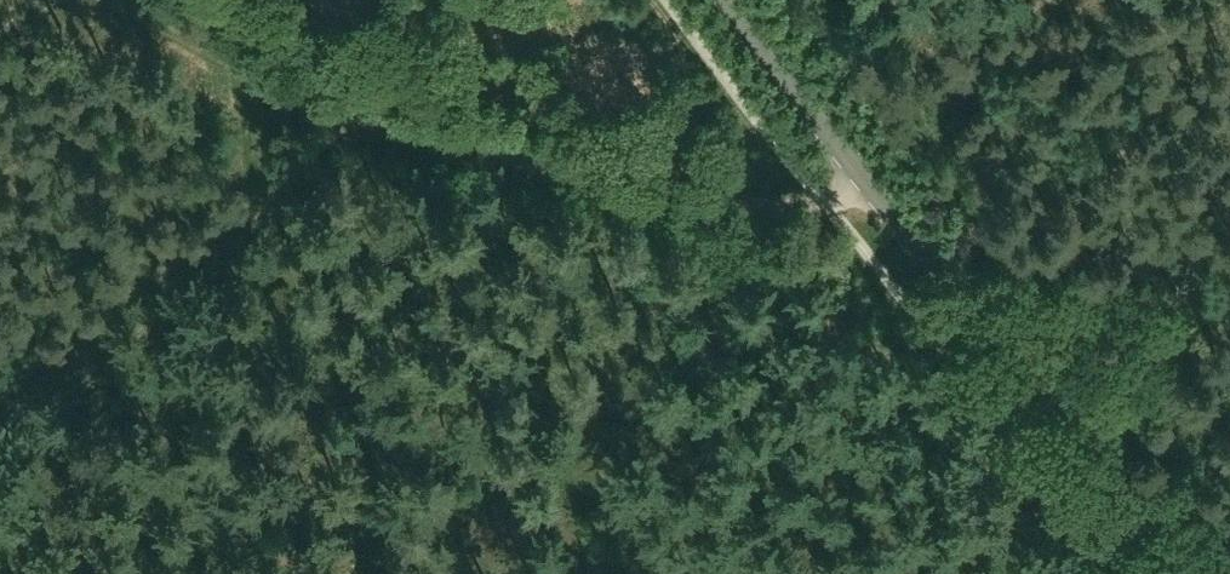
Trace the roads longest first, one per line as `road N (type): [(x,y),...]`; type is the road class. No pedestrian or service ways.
road 1 (track): [(872,198),(826,206),(746,196),(430,109),(310,72),(170,0)]
road 2 (tertiary): [(1182,573),(872,198),(725,0)]
road 3 (track): [(235,33),(257,148),(0,365)]

